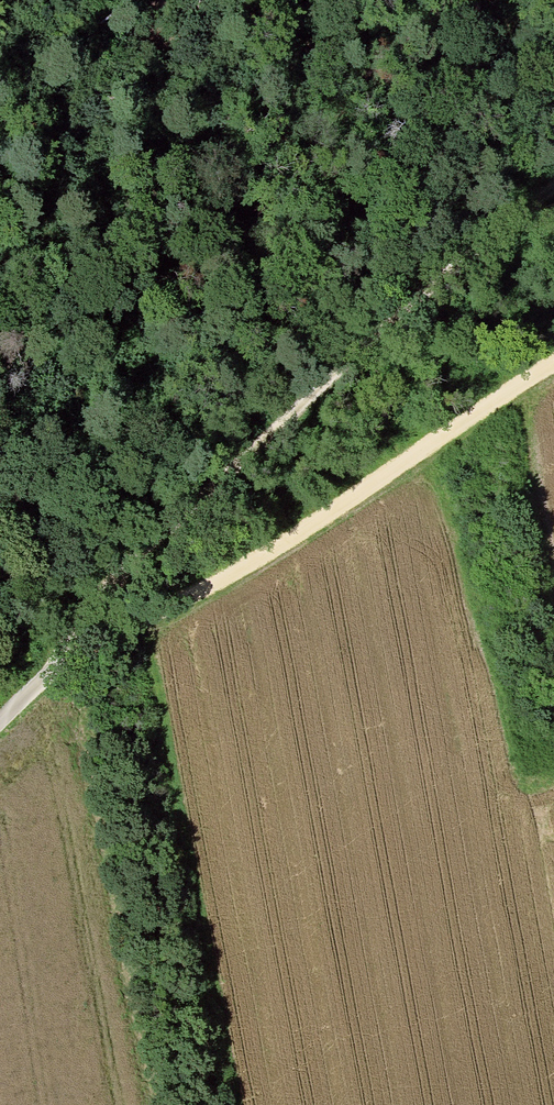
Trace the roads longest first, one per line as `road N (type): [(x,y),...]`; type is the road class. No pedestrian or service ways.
road 1 (track): [(553,187),(165,529),(102,594),(58,668)]
road 2 (track): [(0,723),(58,668),(280,545),(553,364)]

